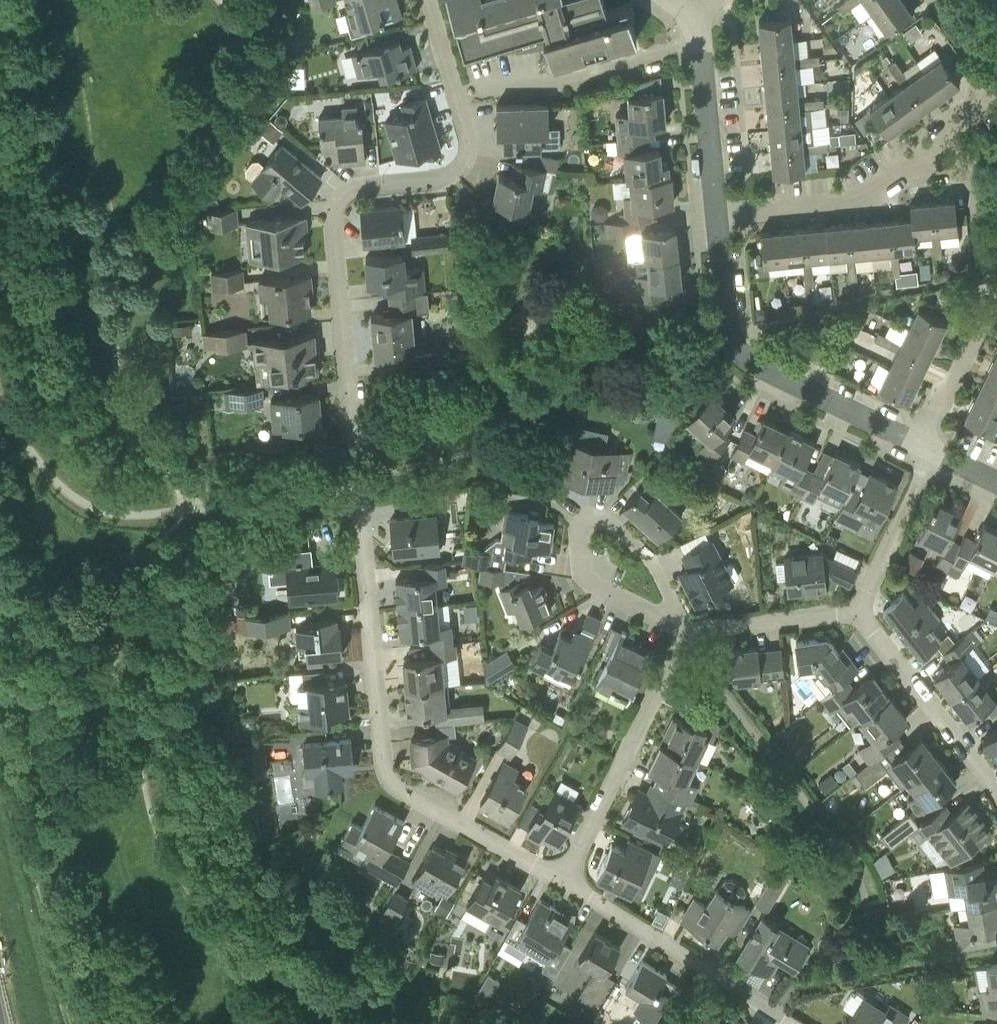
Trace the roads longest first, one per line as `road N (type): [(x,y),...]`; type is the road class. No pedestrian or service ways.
road 1 (residential): [(563,880),(399,782),(380,760),(371,725),(357,495),(326,226),(349,182),(443,174),(459,165),(468,135),(451,87)]
road 2 (residential): [(924,445),(743,355),(726,323),(710,211)]
road 3 (residential): [(797,1023),(563,880)]
road 4 (residential): [(563,880),(681,643)]
road 5 (residential): [(451,87),(593,75),(689,18)]
road 6 (residential): [(710,211),(831,202),(870,184),(935,130)]
road 7 (residential): [(996,795),(847,602)]
road 8 (residential): [(666,603),(618,590),(573,550),(587,510),(615,514),(635,537)]
road 9 (residential): [(710,211),(689,18)]
road 10 (residential): [(994,295),(972,192),(935,130)]
road 11 (residential): [(847,602),(866,580),(924,445)]
road 12 (residential): [(681,643),(706,625),(830,611),(847,602)]
road 13 (residential): [(924,445),(994,295)]

